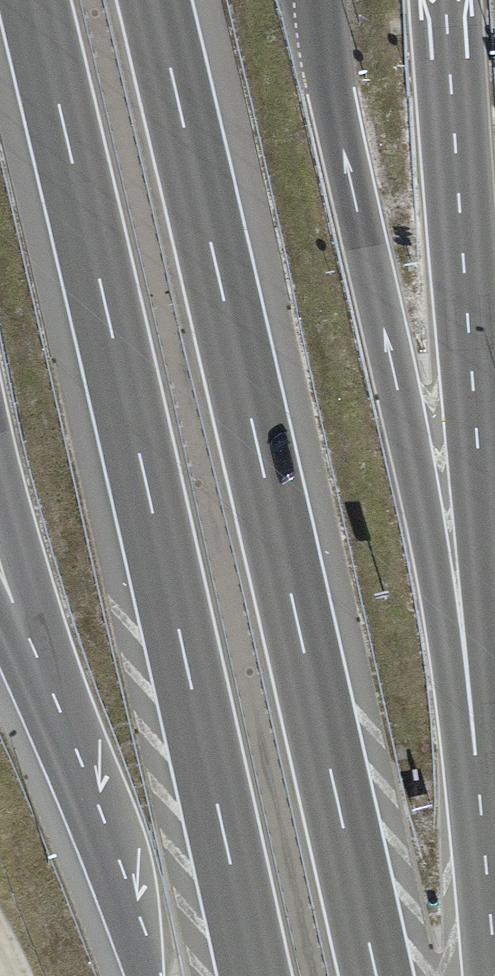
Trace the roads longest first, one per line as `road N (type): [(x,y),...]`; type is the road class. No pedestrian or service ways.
road 1 (motorway): [(377,975),(154,0)]
road 2 (motorway): [(33,0),(253,975)]
road 3 (motorway): [(494,715),(445,0)]
road 4 (motorway): [(0,616),(144,975)]

